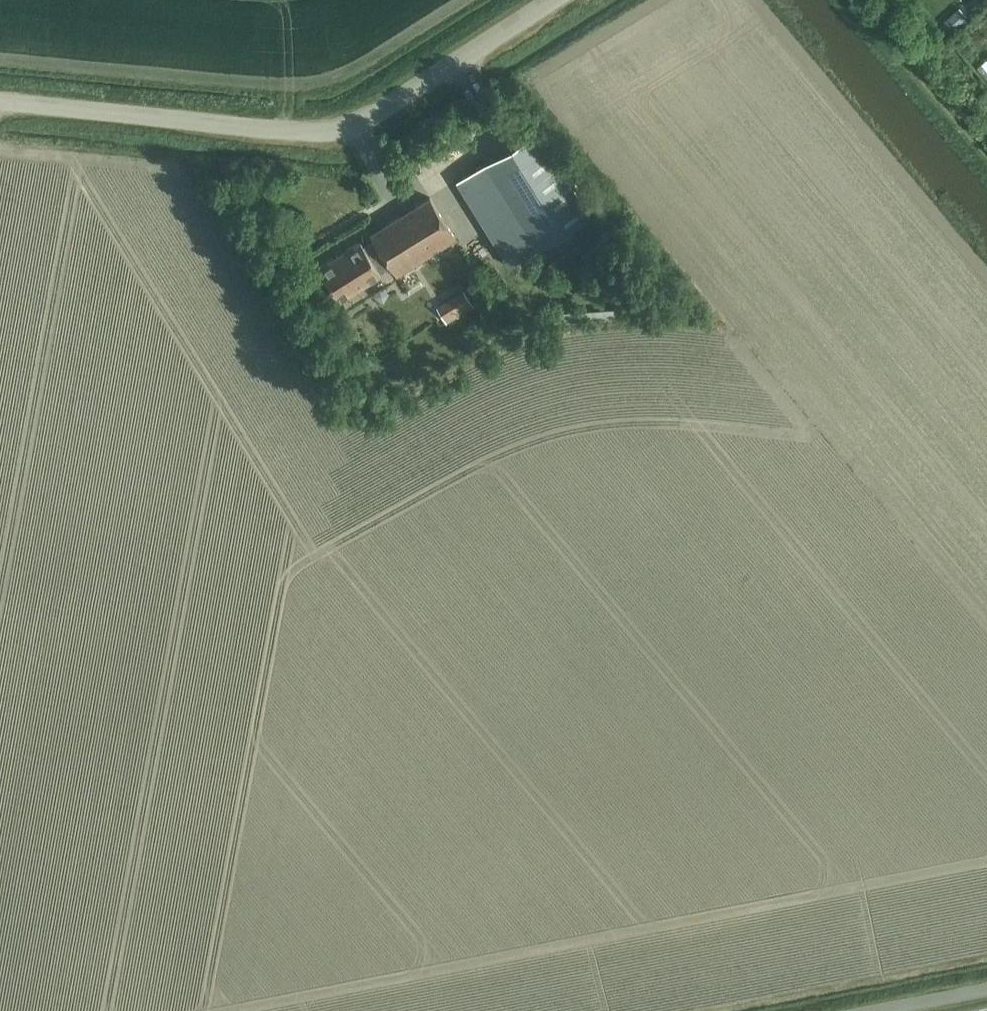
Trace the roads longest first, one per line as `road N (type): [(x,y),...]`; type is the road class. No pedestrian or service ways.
road 1 (unclassified): [(560,0),(423,96),(338,134),(295,139),(0,105)]

